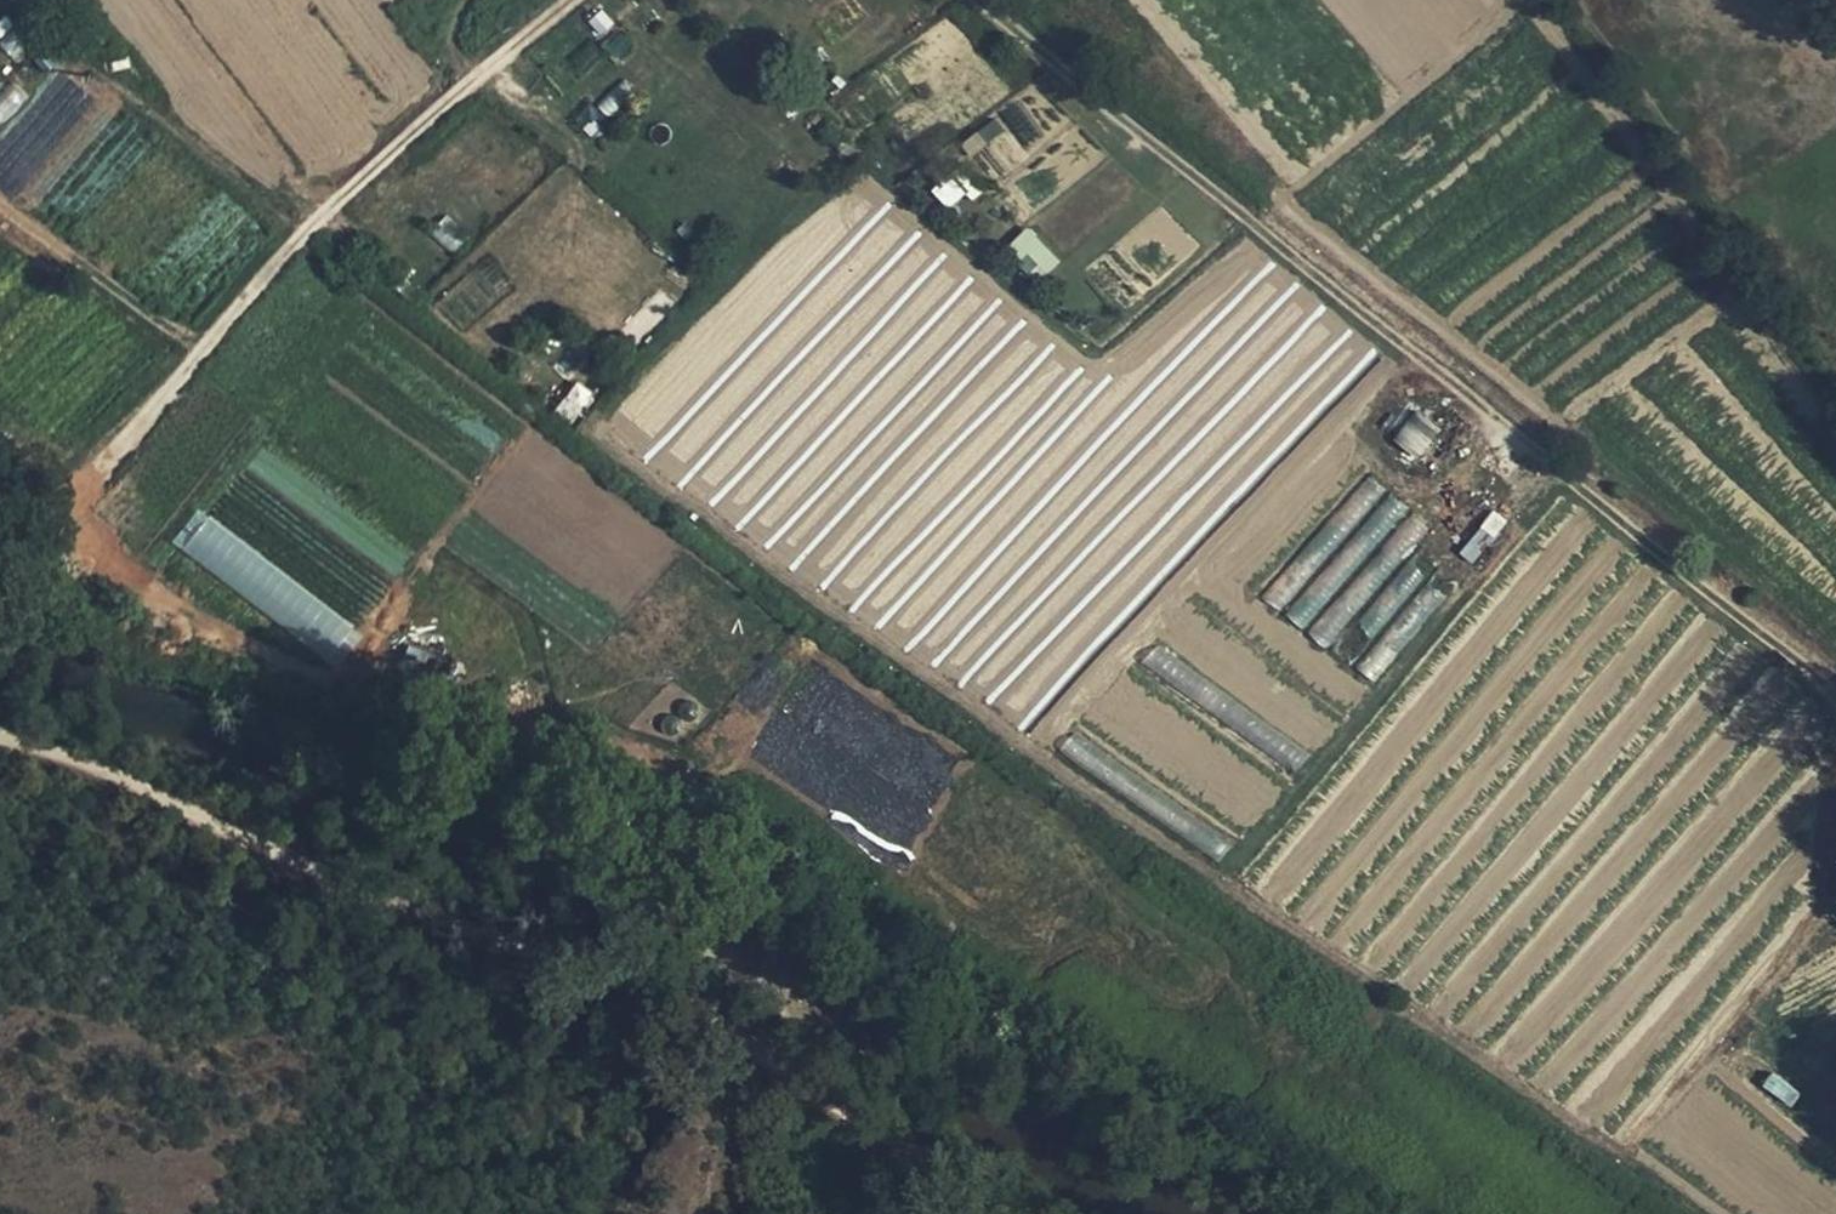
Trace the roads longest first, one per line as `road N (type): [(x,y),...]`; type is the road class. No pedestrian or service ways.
road 1 (track): [(1023,1213),(598,961),(314,868),(138,784),(0,738)]
road 2 (track): [(0,498),(13,504),(80,483),(308,230),(510,43),(571,0)]

